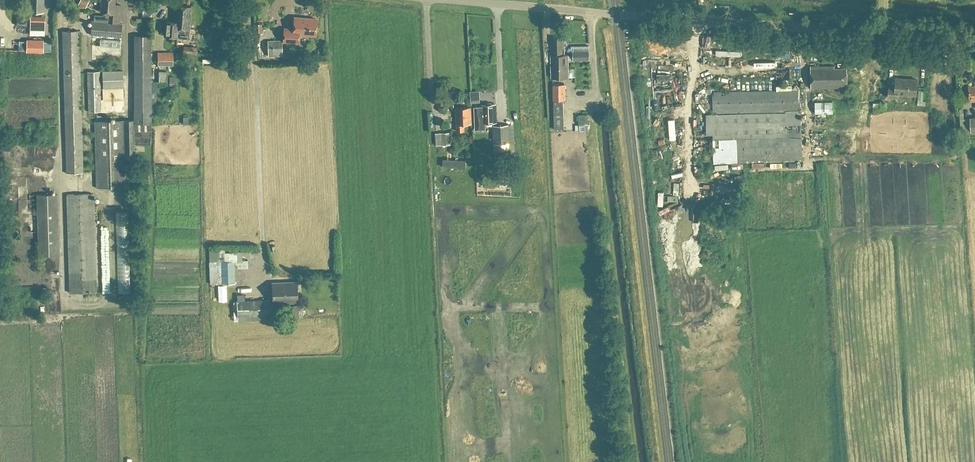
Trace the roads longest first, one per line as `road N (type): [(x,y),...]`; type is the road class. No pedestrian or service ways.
road 1 (unclassified): [(974,43),(454,0)]

